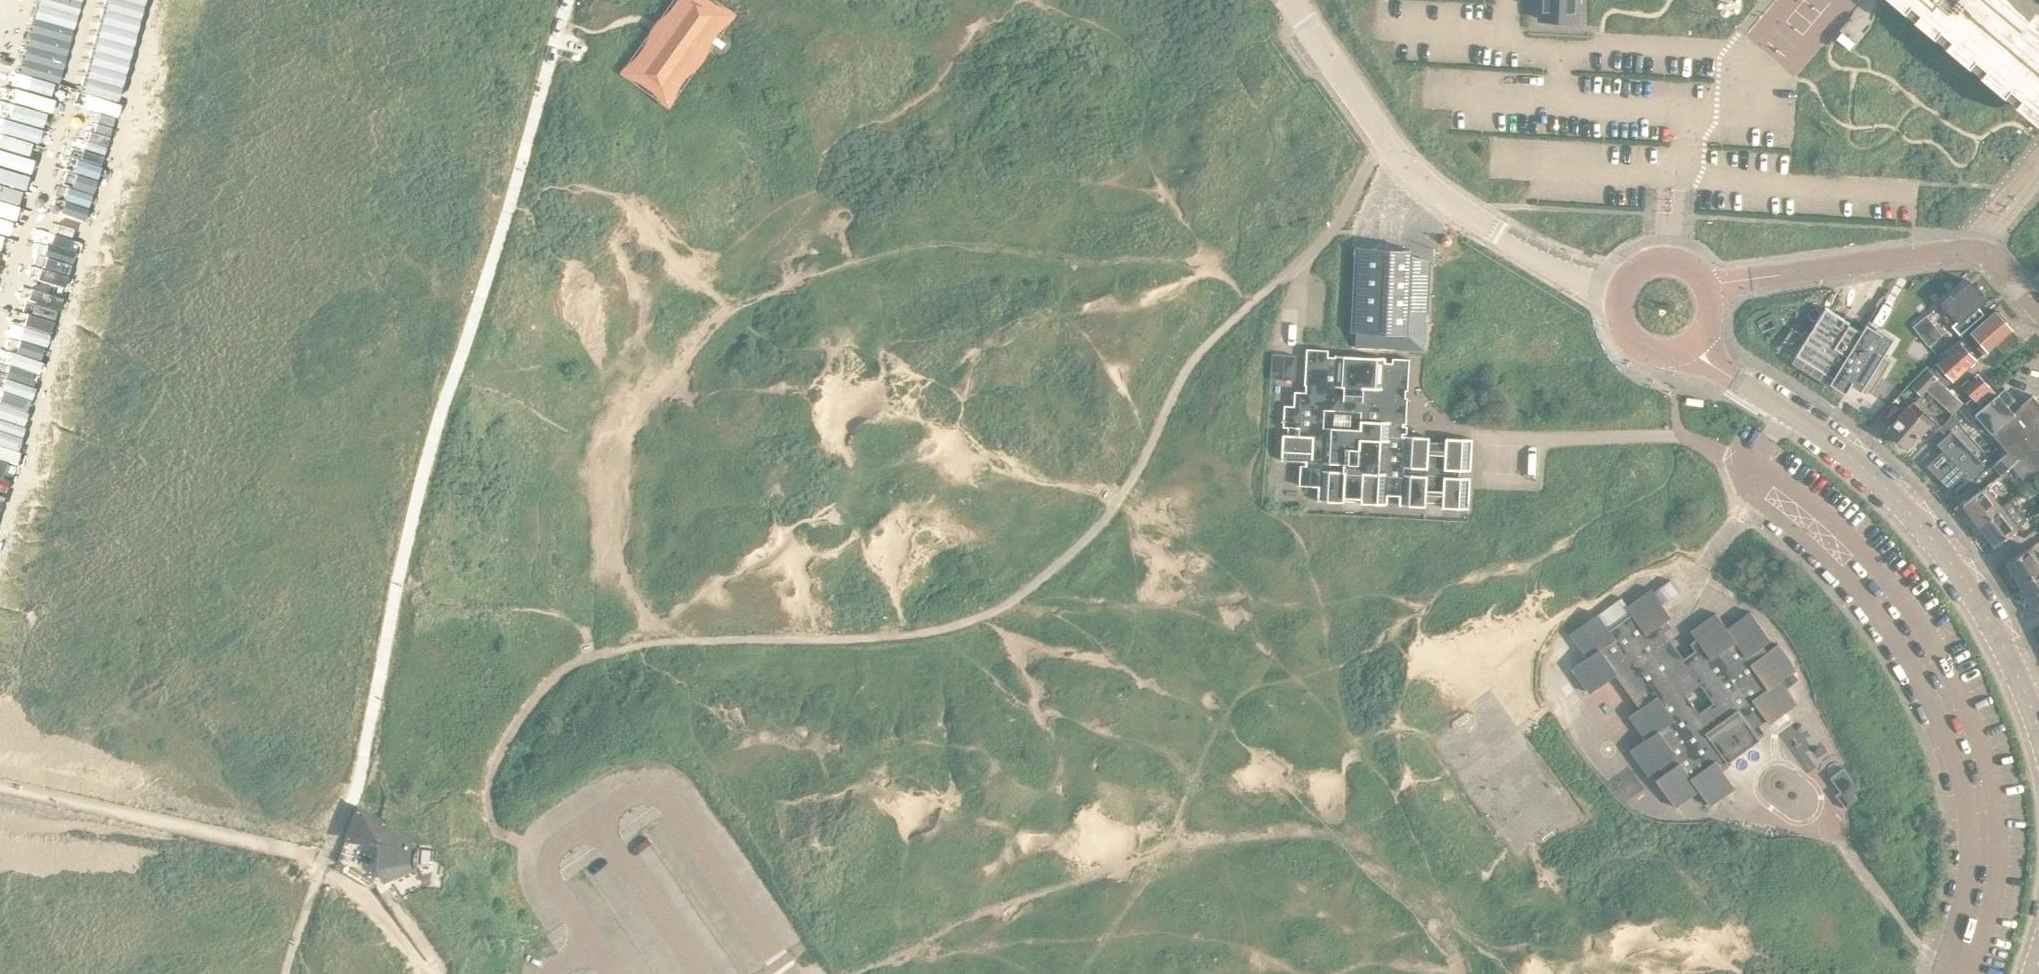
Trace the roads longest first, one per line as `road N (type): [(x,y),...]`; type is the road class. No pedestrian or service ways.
road 1 (secondary): [(2038,731),(2017,670),(1924,528),(1874,480),(1731,383),(1688,342)]
road 2 (unclassified): [(1626,299),(1477,224),(1417,175),(1288,0)]
road 3 (residential): [(2038,306),(1984,253),(1970,250),(1701,288)]

